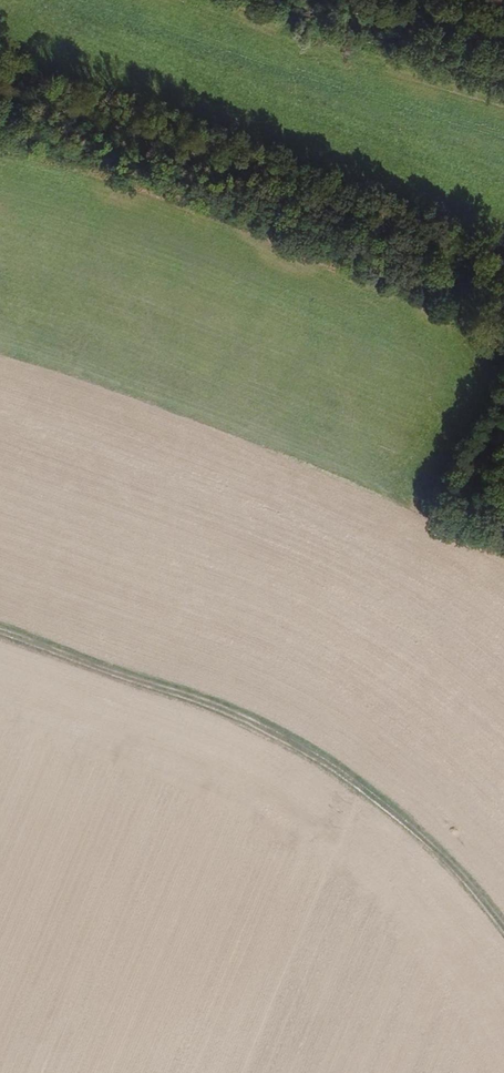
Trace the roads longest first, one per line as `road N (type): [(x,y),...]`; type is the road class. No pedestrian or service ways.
road 1 (track): [(0,634),(280,735),(391,816),(503,933)]

